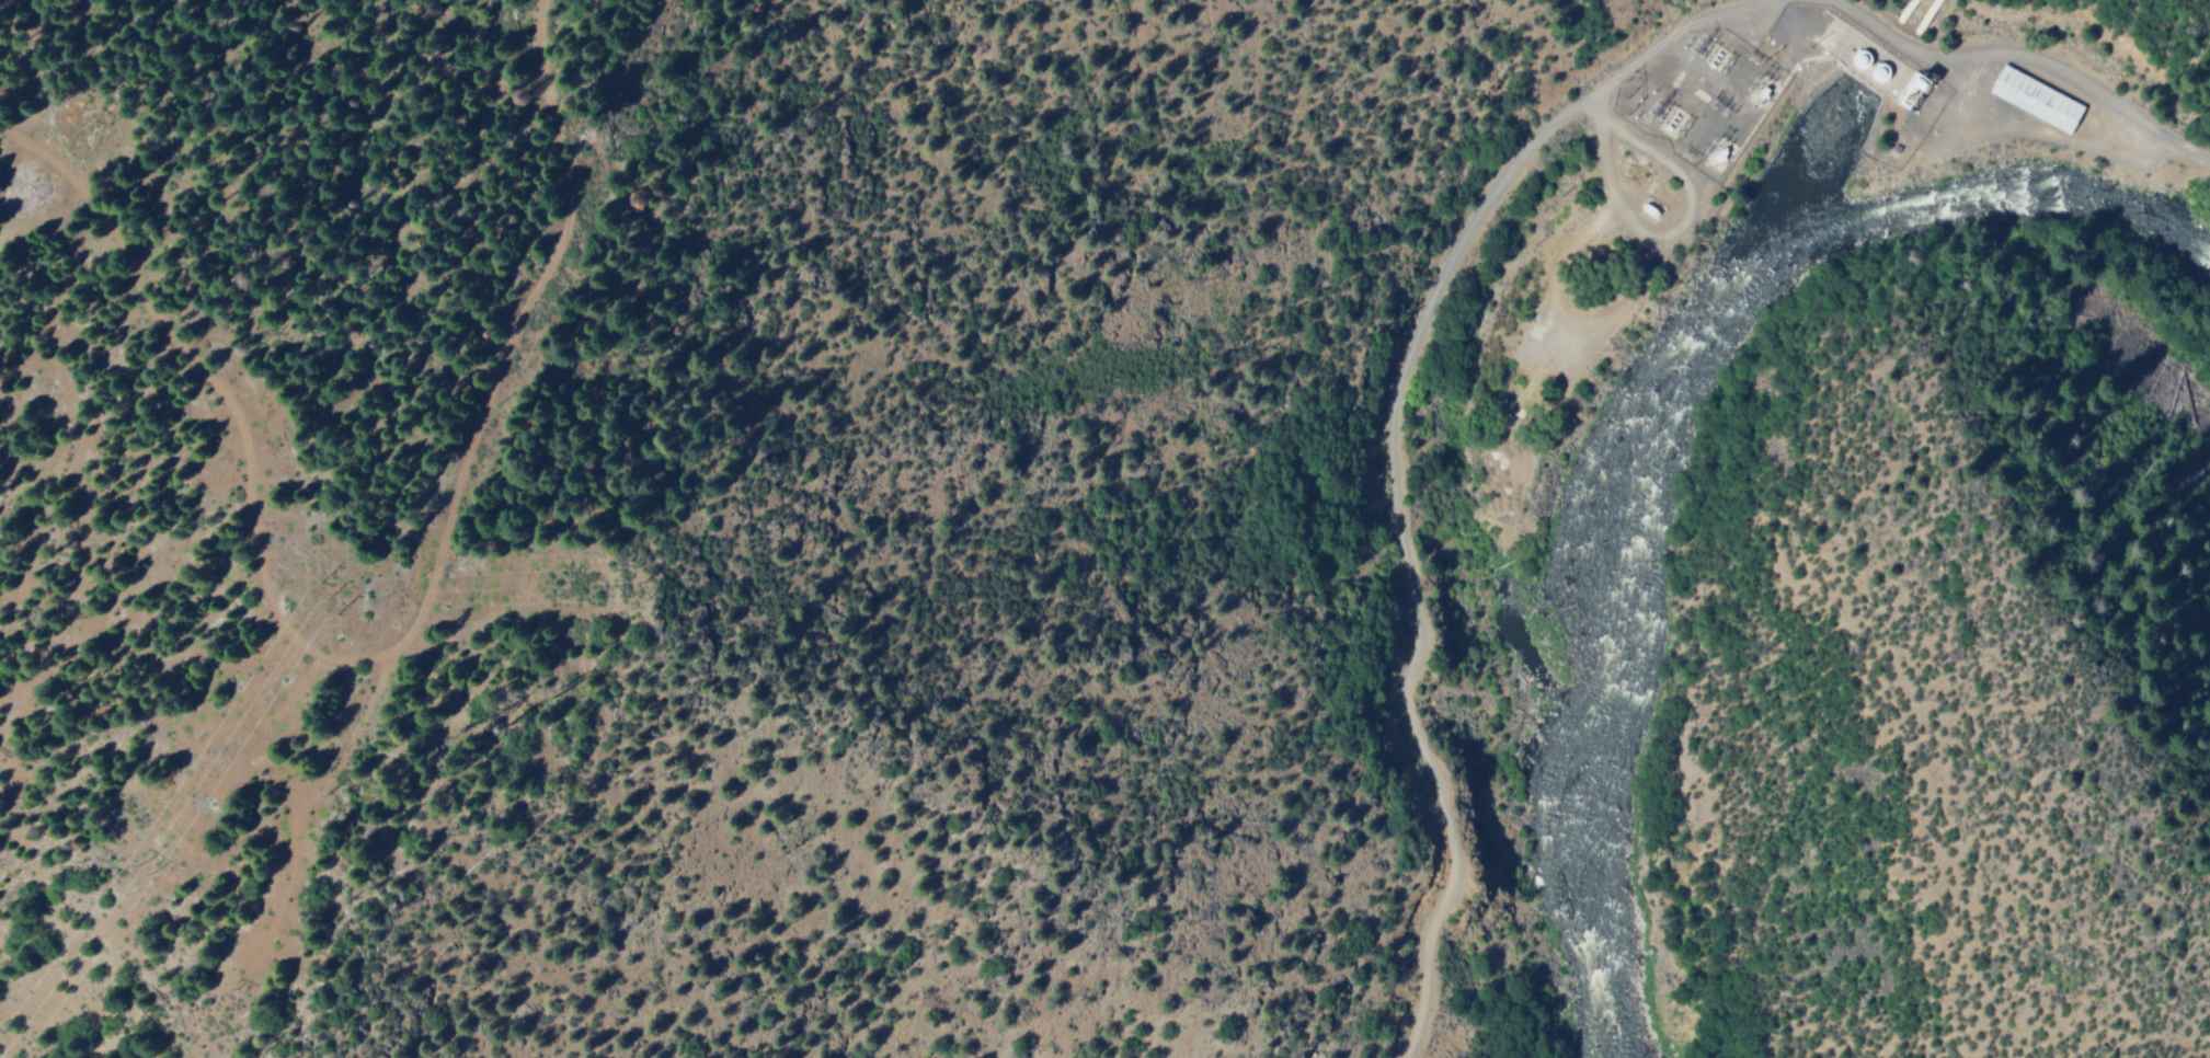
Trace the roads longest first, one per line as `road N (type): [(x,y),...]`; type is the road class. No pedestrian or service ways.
road 1 (residential): [(1408,1057),(1425,1013),(1425,943),(1463,862),(1448,786),(1411,715),(1408,690),(1424,619),(1394,490),(1393,413),(1430,303),(1498,185),(1544,127),(1680,32),(1769,0)]
road 2 (residential): [(1830,0),(1937,58),(2025,55),(2068,74),(2120,124),(2209,165)]

